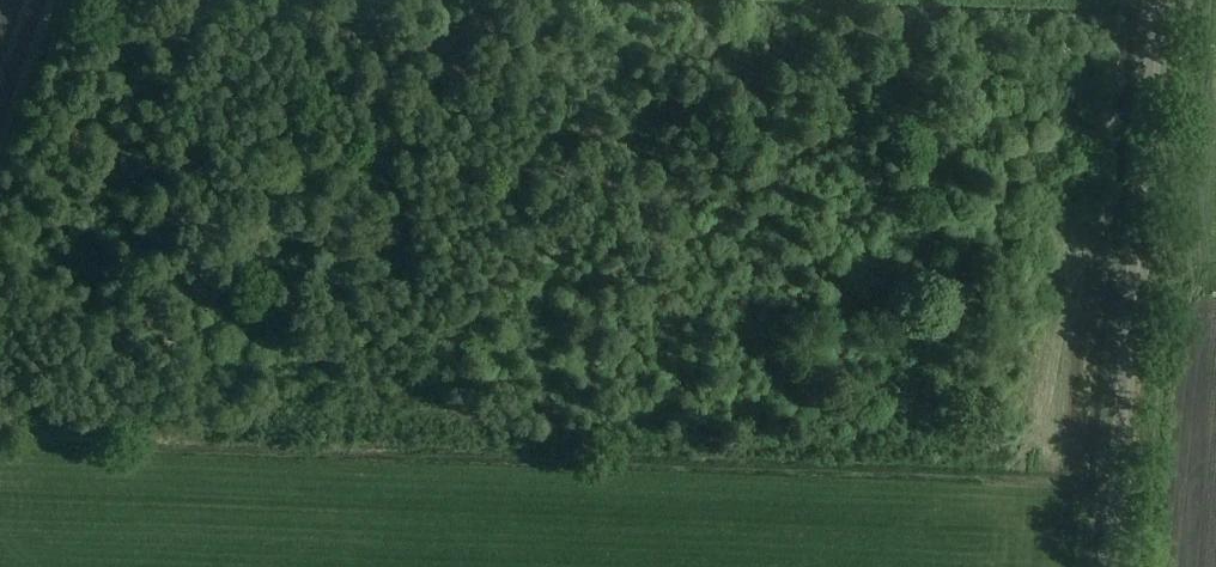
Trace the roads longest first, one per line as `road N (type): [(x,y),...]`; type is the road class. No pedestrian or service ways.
road 1 (unclassified): [(1109,566),(1156,0)]

